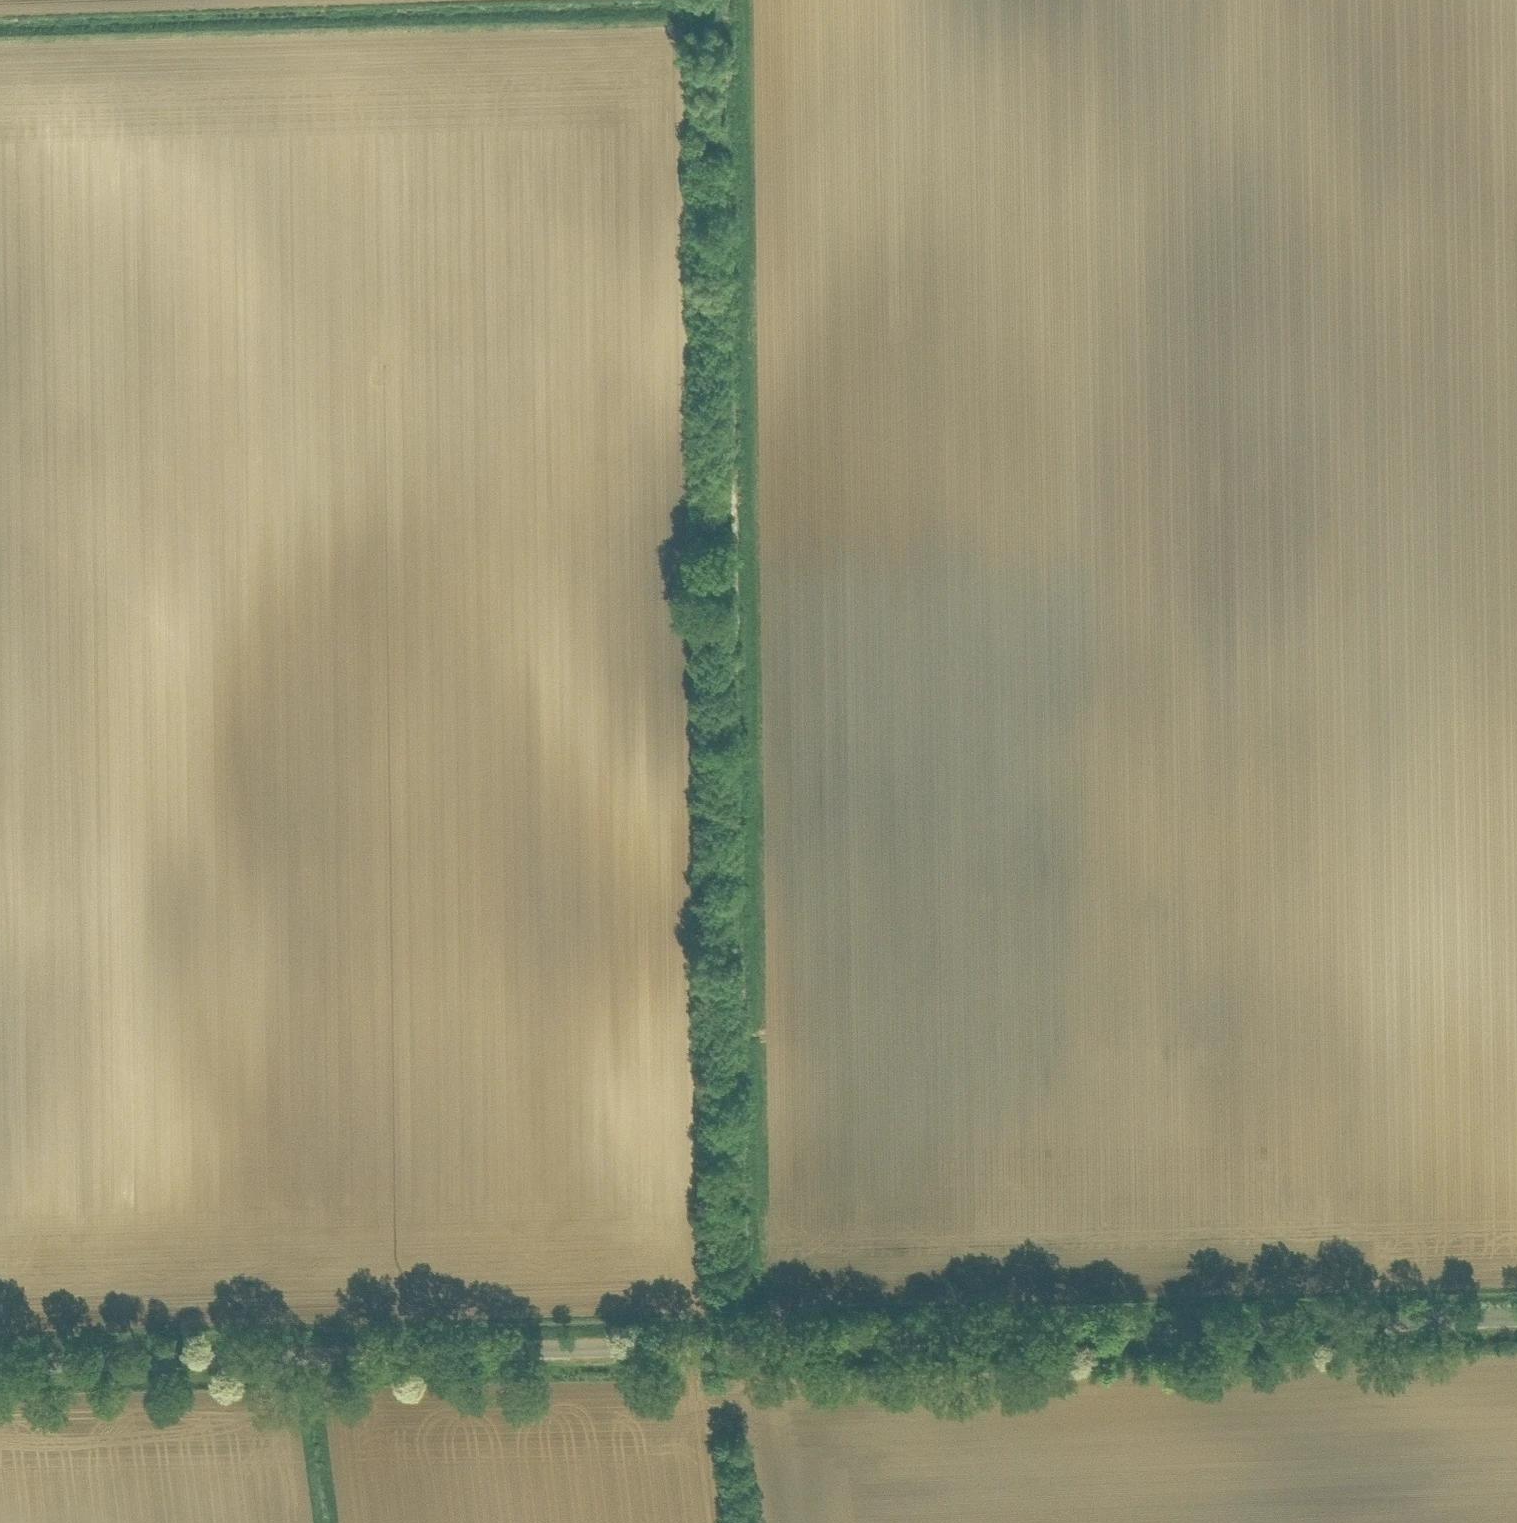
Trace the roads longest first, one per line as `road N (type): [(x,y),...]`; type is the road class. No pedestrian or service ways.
road 1 (tertiary): [(0,1366),(1516,1320)]

